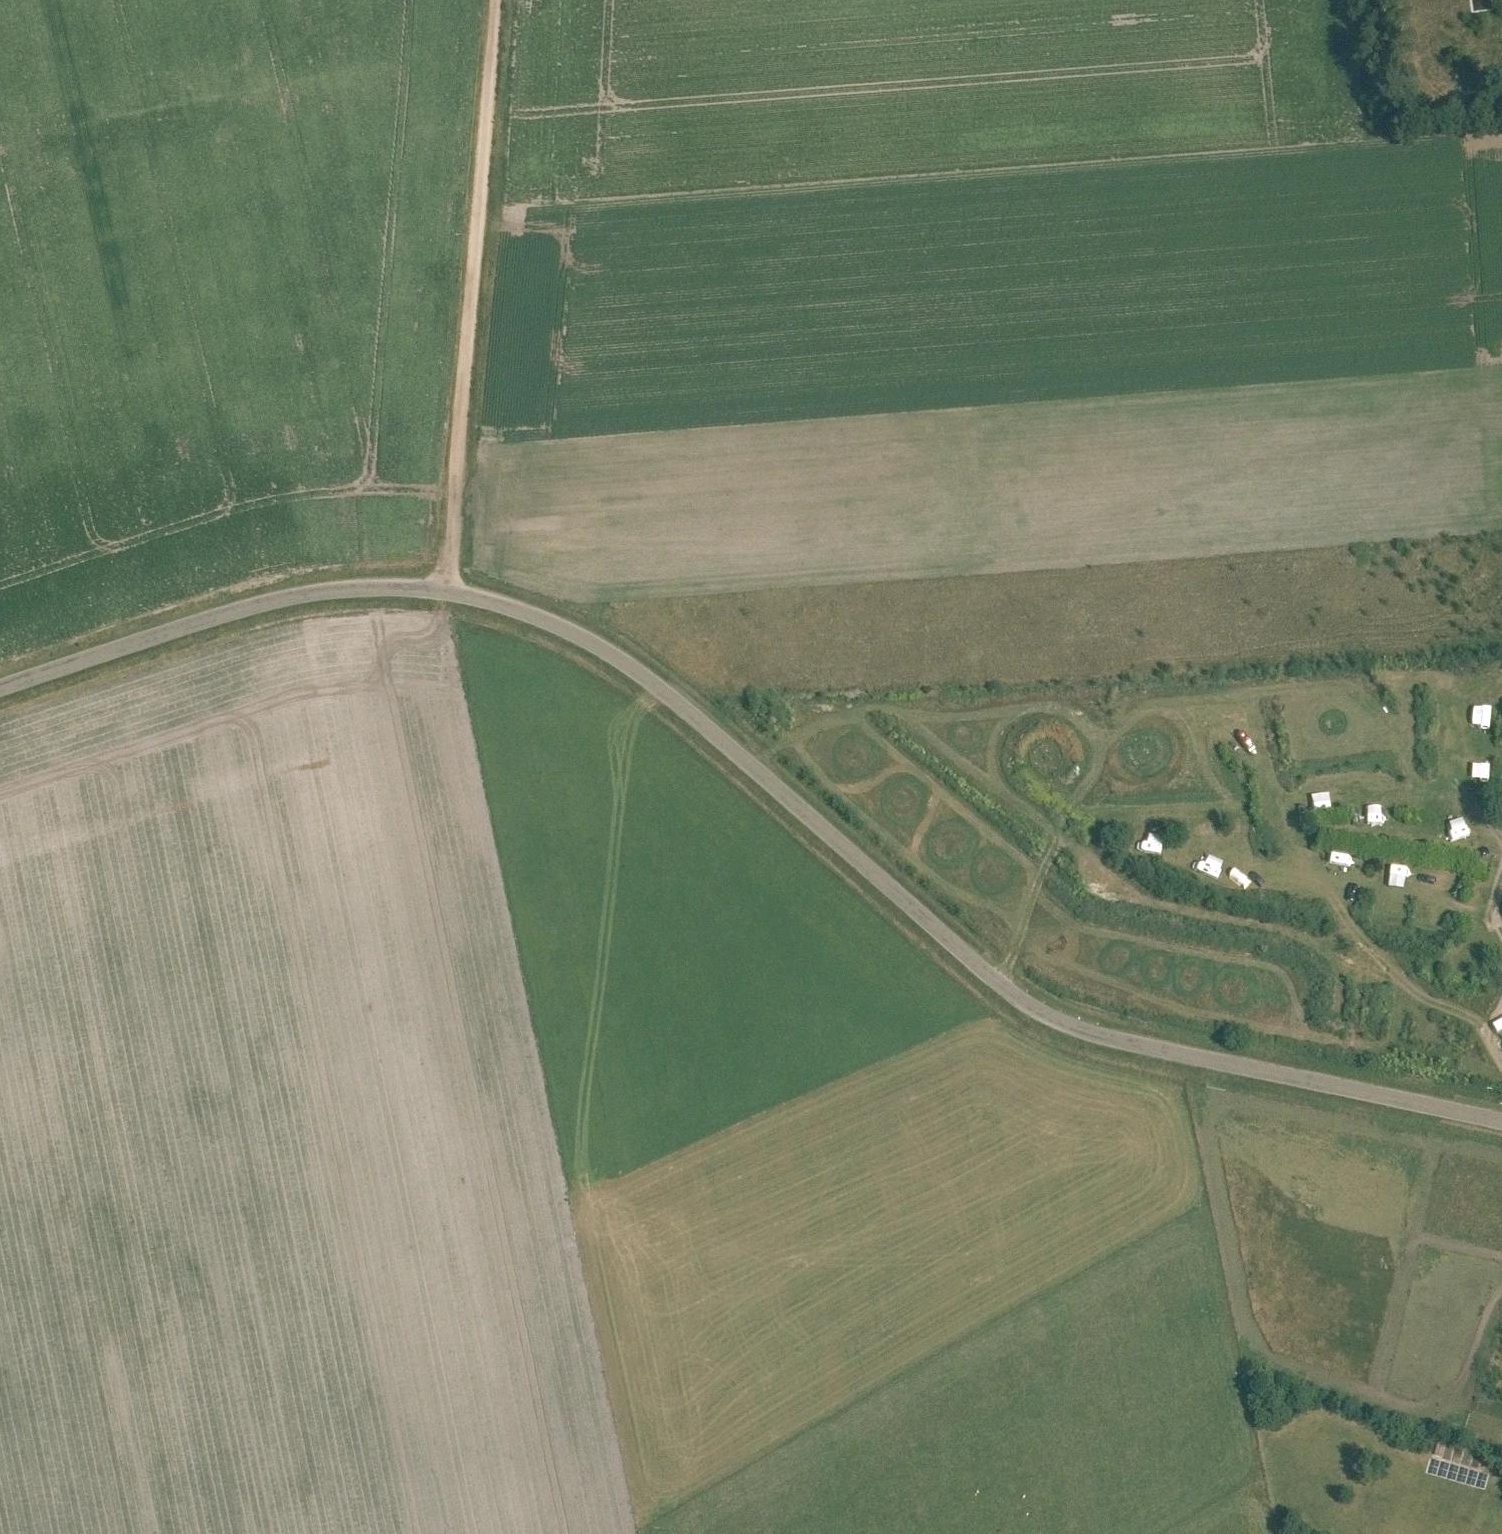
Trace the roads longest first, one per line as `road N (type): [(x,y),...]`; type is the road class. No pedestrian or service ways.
road 1 (tertiary): [(1501,1117),(1080,1031),(1037,1012),(629,663),(497,605),(395,589),(303,596),(0,691)]
road 2 (track): [(450,594),(447,540),(492,0)]

